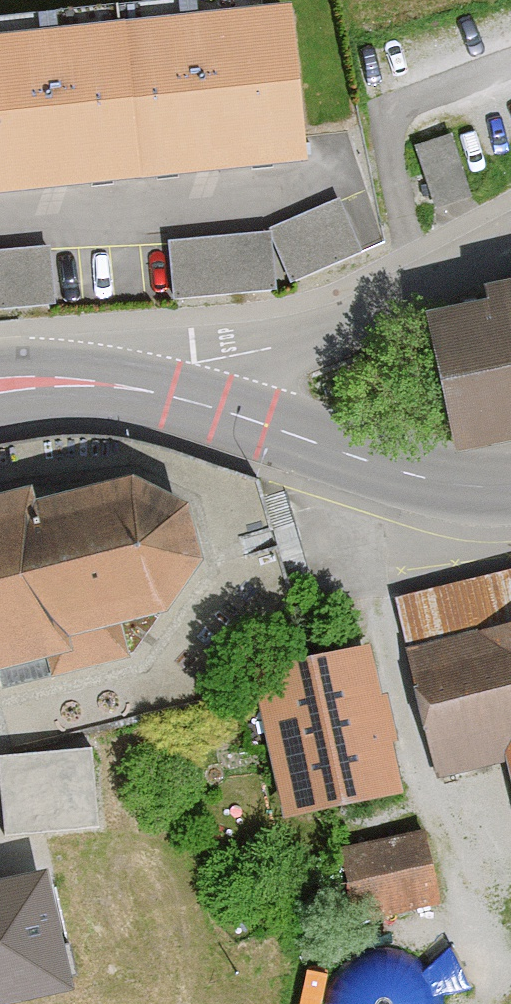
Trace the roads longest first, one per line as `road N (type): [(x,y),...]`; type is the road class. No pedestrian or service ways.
road 1 (unclassified): [(510,244),(361,321),(197,362),(150,392)]
road 2 (secondary): [(150,392),(412,475),(510,487)]
road 3 (secondary): [(0,386),(72,382),(150,392)]

